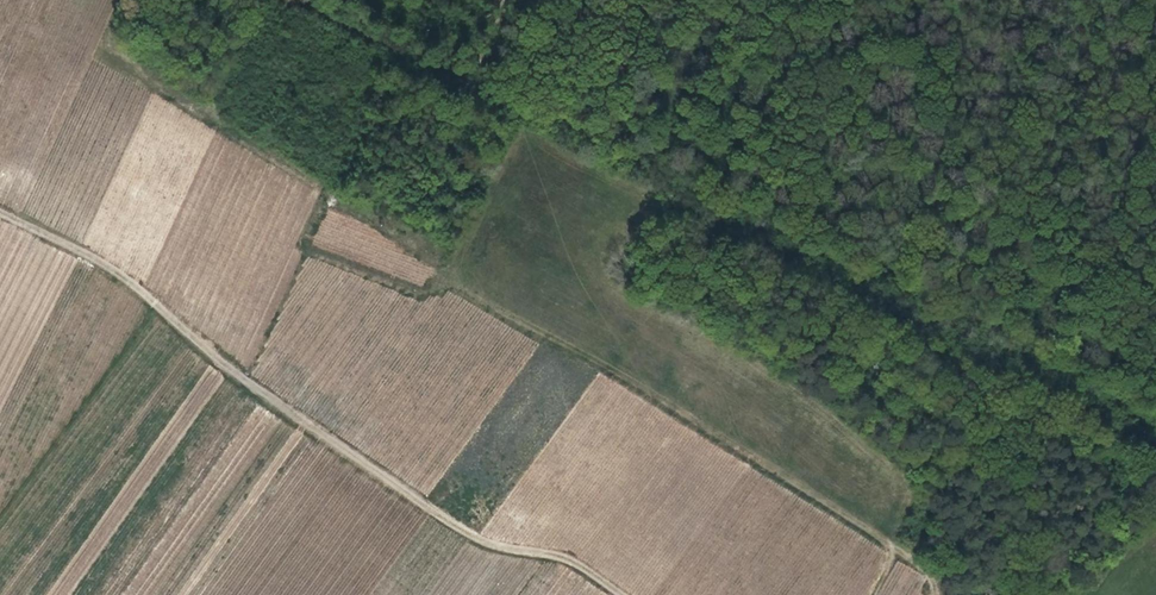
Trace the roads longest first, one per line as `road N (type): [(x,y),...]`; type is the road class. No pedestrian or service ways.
road 1 (track): [(1155,435),(1046,393),(305,0)]
road 2 (track): [(966,594),(593,366),(446,288),(525,117)]
road 3 (track): [(0,209),(153,295),(259,387),(479,539),(564,553),(633,594)]

